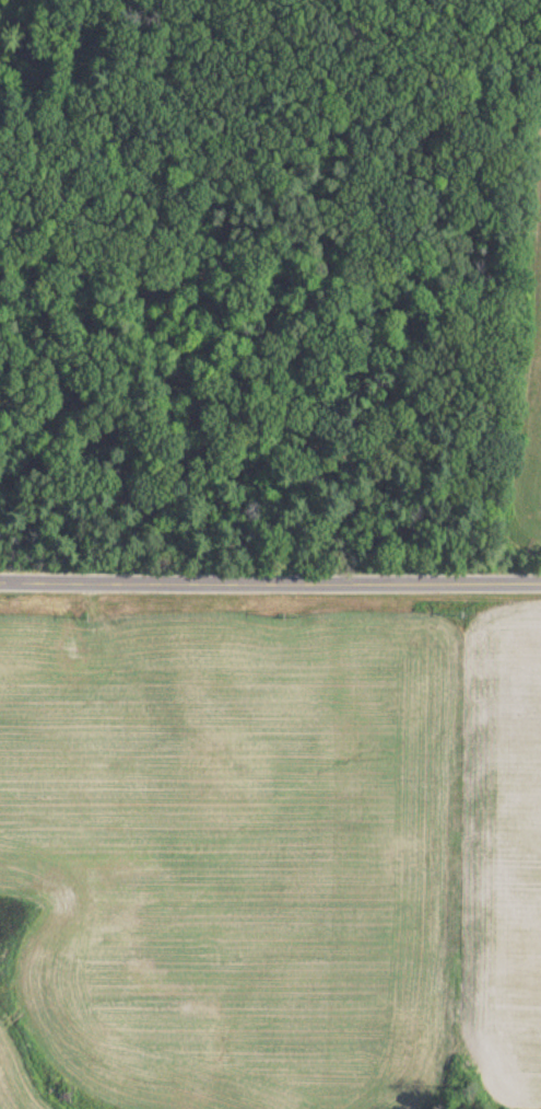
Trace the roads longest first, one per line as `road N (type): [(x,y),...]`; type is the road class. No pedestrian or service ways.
road 1 (residential): [(540,579),(0,580)]

